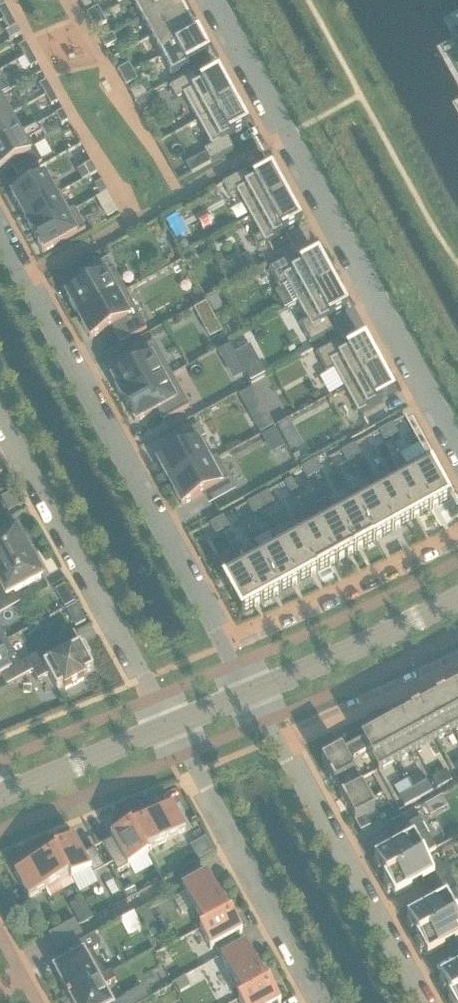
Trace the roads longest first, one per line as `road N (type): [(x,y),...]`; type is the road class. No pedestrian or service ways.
road 1 (residential): [(249,692),(0,238)]
road 2 (residential): [(214,0),(457,443)]
road 3 (residential): [(171,724),(0,406)]
road 4 (residential): [(421,1002),(249,692)]
road 5 (residential): [(322,1002),(171,724)]
road 6 (tertiary): [(249,692),(457,599)]
road 7 (tertiary): [(0,795),(171,724)]

